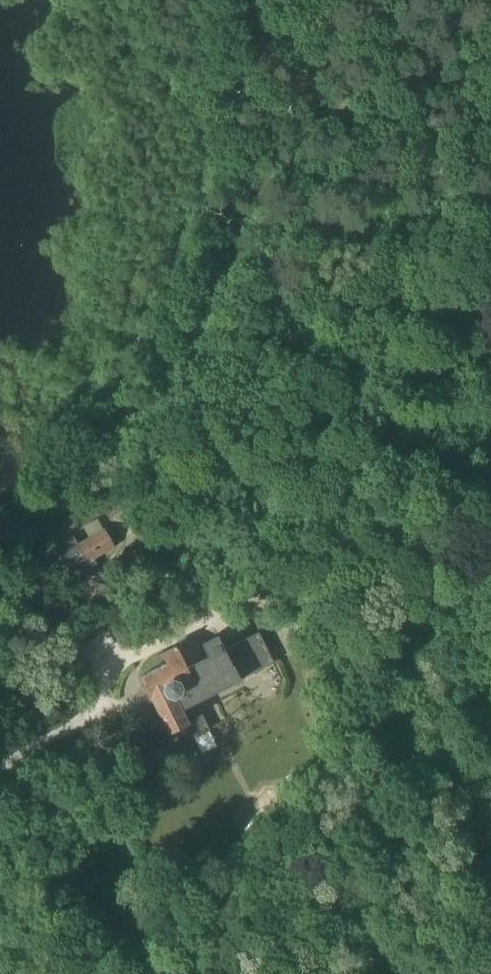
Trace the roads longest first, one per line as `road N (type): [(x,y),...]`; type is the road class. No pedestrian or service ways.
road 1 (unclassified): [(0,778),(110,724)]

